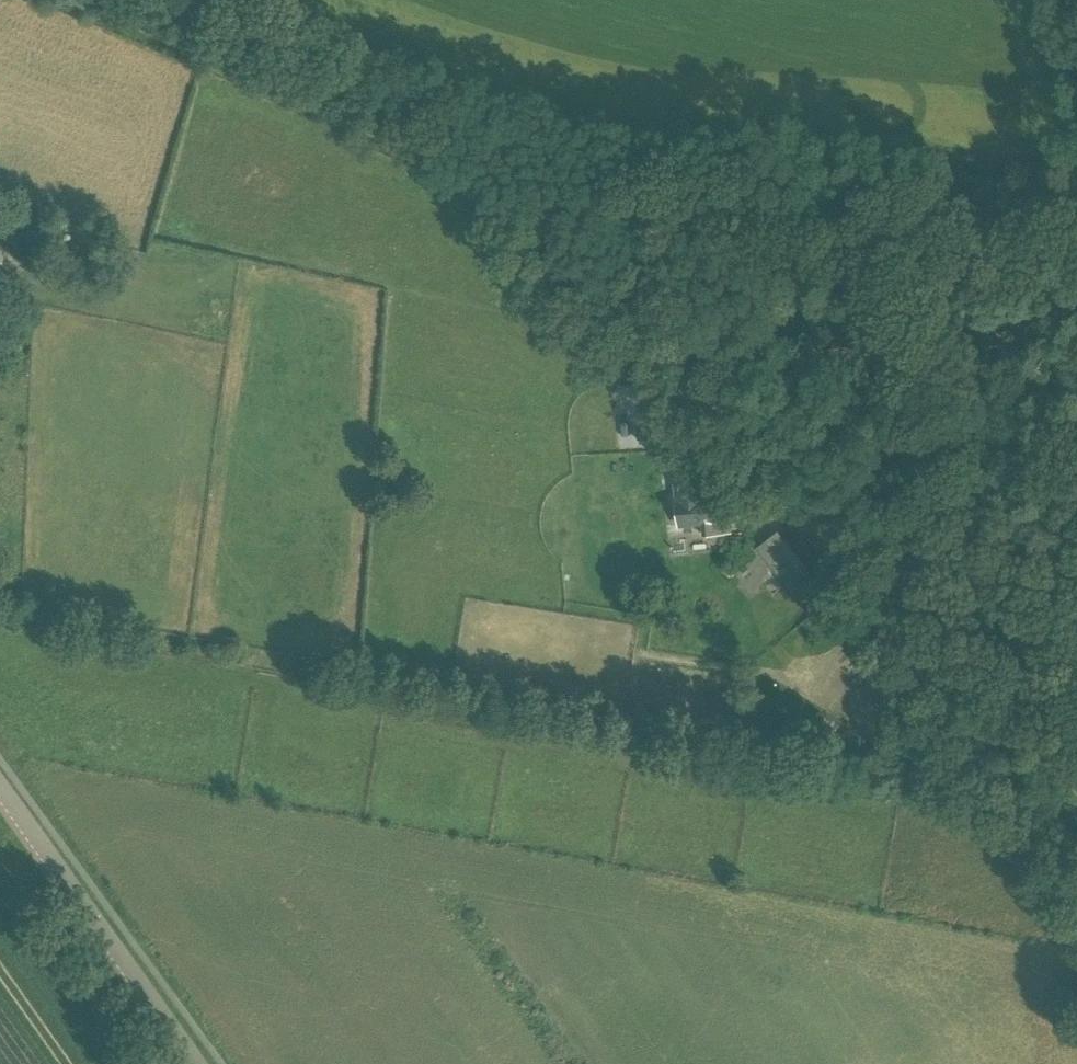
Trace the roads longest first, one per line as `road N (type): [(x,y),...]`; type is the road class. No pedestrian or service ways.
road 1 (track): [(1076,808),(700,386),(521,202)]
road 2 (track): [(521,202),(321,100),(79,0)]
road 3 (unclassified): [(0,787),(196,1063)]
road 4 (track): [(1076,604),(1046,508),(1076,471)]

